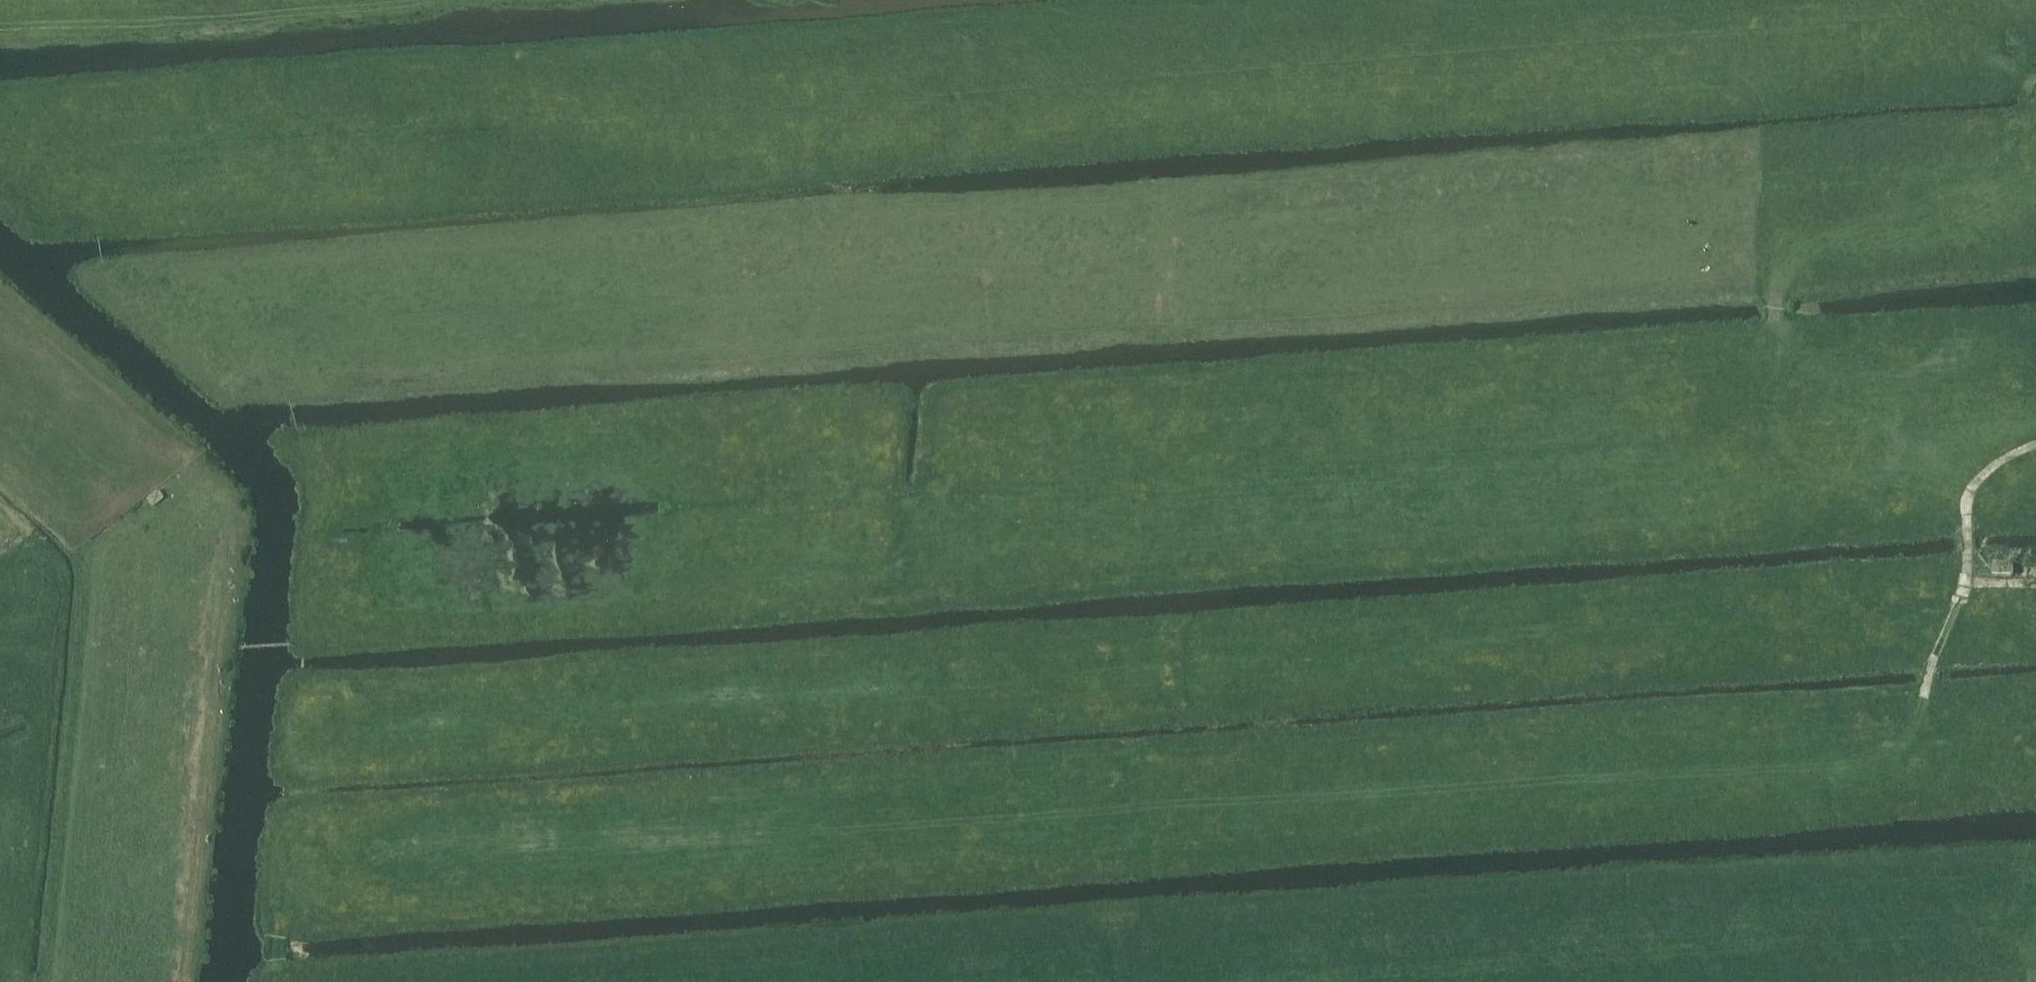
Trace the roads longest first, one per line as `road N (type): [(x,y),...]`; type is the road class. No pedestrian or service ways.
road 1 (track): [(2035,443),(1984,470),(1965,506),(1774,338),(1771,288),(1790,252),(1966,189),(2035,150)]
road 2 (track): [(1965,506),(1959,602),(1920,713),(1897,744)]

